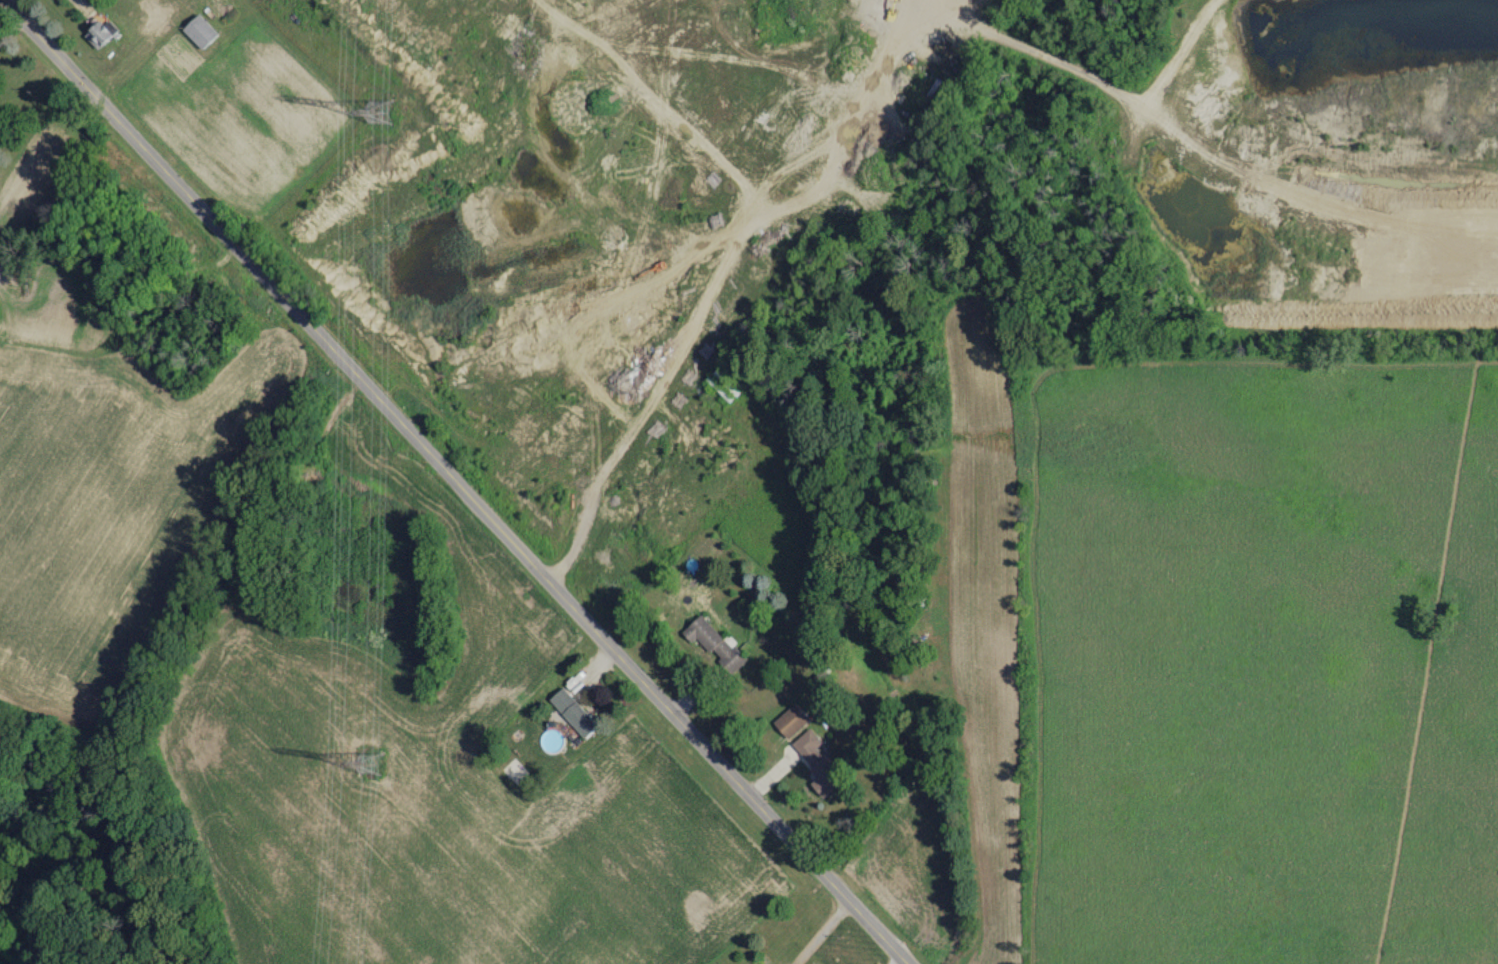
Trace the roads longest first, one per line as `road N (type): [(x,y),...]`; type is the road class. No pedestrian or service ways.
road 1 (residential): [(915,963),(8,0)]

